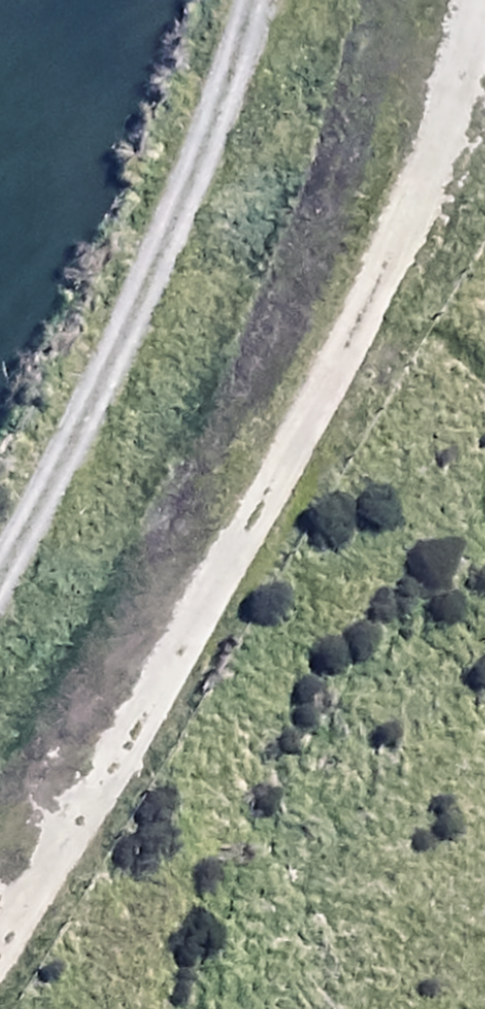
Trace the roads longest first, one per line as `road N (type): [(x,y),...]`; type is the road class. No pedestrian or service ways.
road 1 (track): [(484,4),(428,196),(318,416),(0,939)]
road 2 (track): [(243,0),(115,350),(0,572)]

